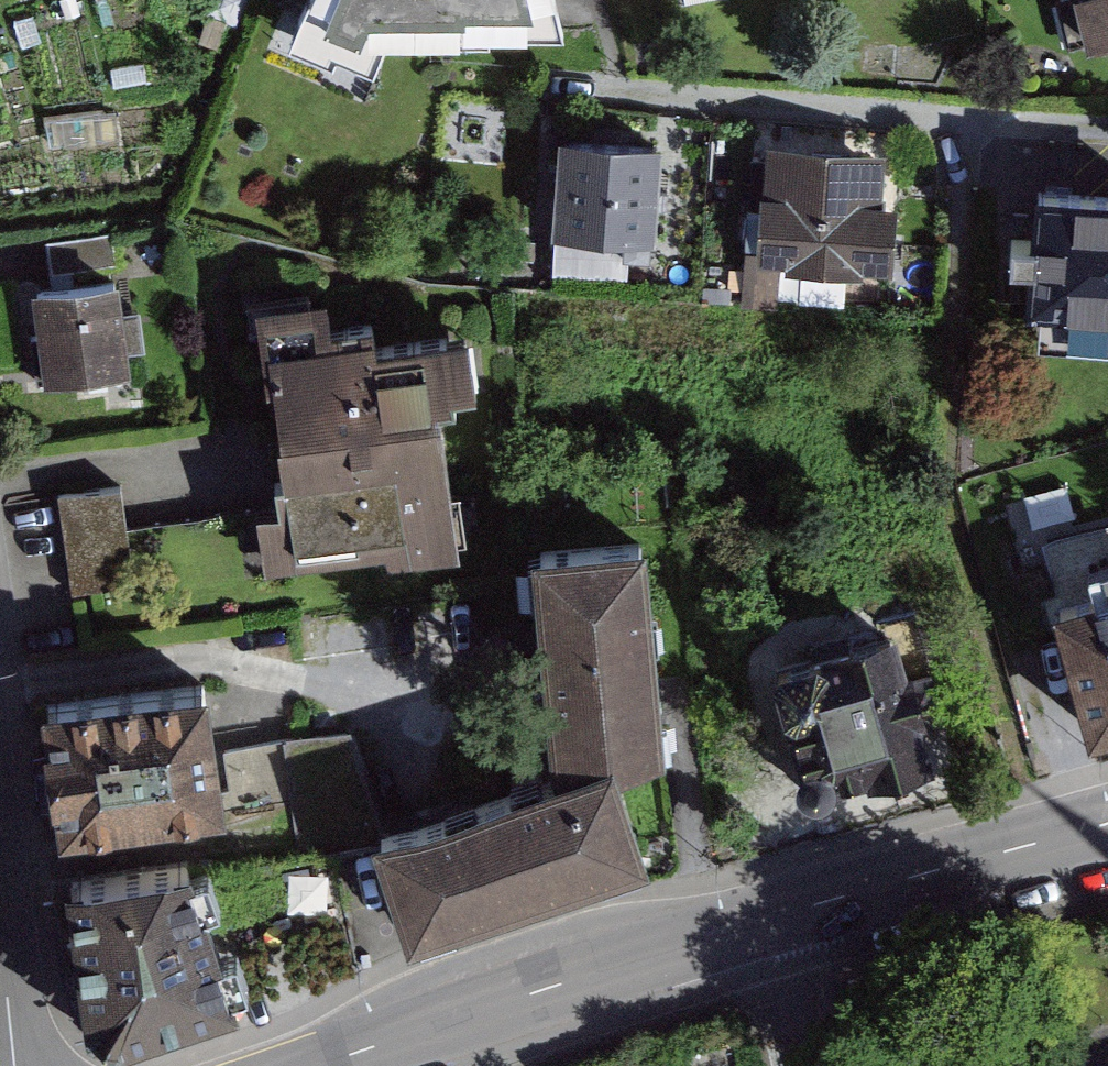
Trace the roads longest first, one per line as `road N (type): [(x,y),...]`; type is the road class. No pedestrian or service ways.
road 1 (residential): [(1107,112),(634,76)]
road 2 (tertiary): [(768,923),(322,1065)]
road 3 (tertiary): [(1107,827),(768,923)]
road 4 (residential): [(0,825),(17,1065)]
road 5 (unclassified): [(806,1065),(768,923)]

